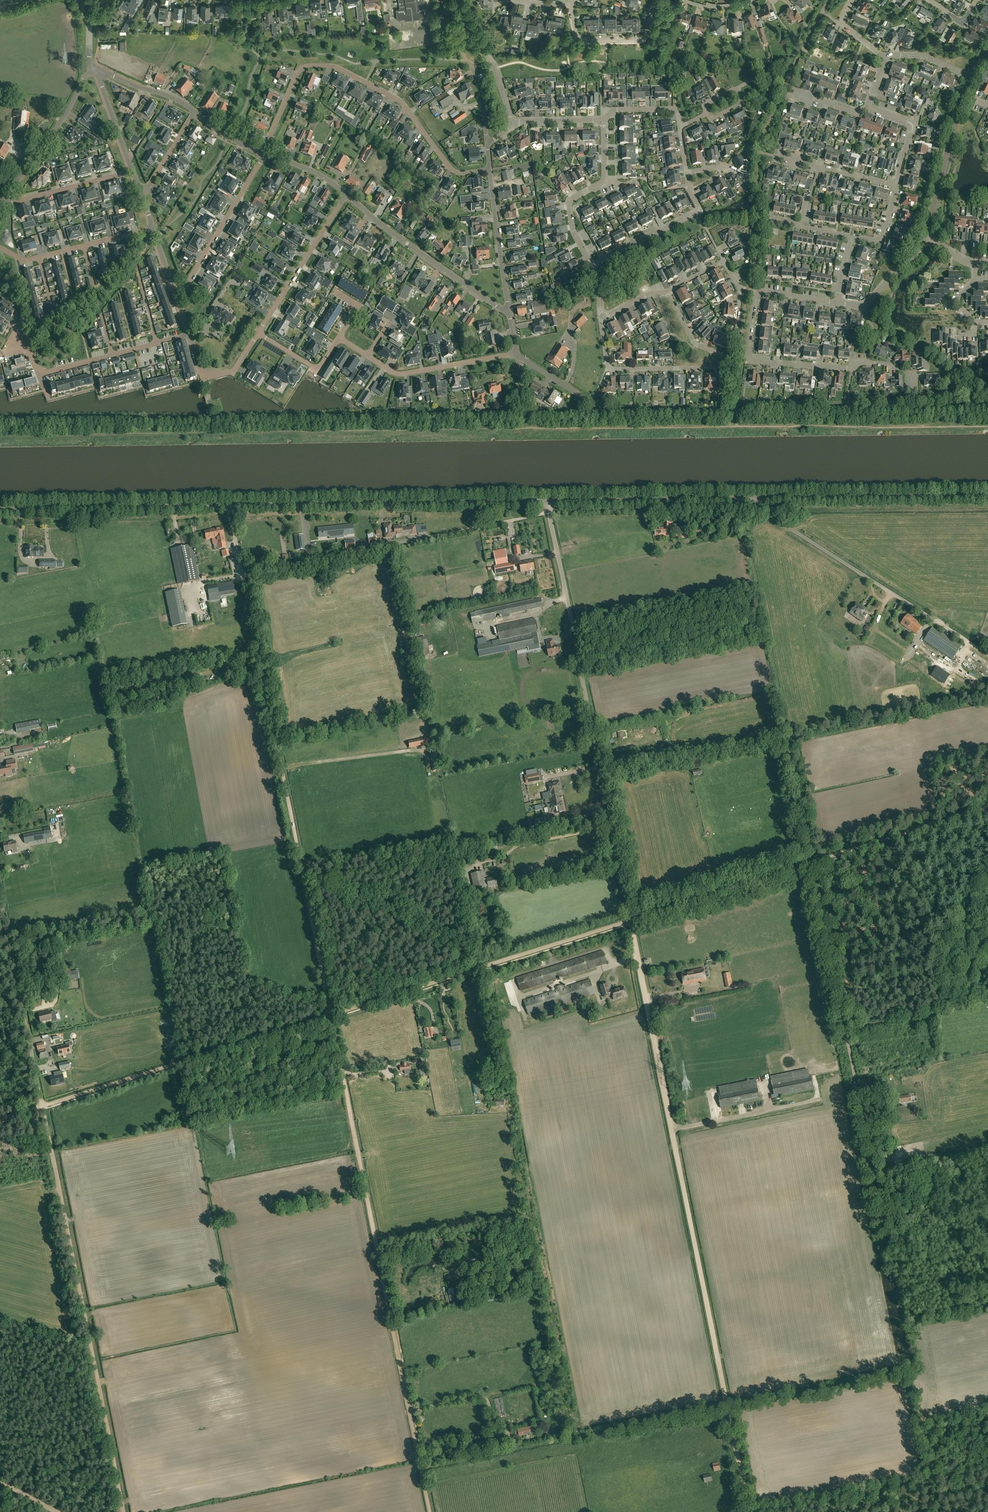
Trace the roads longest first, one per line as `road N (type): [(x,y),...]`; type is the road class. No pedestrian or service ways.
road 1 (track): [(750,1511),(548,502)]
road 2 (track): [(331,1014),(987,805)]
road 3 (track): [(740,500),(855,1078)]
road 4 (tertiary): [(761,499),(230,507)]
road 5 (track): [(332,1018),(431,1511)]
road 6 (track): [(42,1108),(123,1511)]
road 7 (track): [(331,1014),(254,628)]
road 8 (track): [(0,1118),(331,1014)]
road 9 (residential): [(263,155),(298,74),(318,65),(397,100),(455,173),(489,170)]
road 10 (track): [(243,575),(549,510)]
road 11 (unclassified): [(977,646),(773,519),(761,499)]
road 12 (residential): [(601,318),(614,370),(721,369),(722,356),(695,344),(668,292)]
road 13 (tertiary): [(230,507),(0,511)]
road 14 (tertiary): [(987,497),(761,499)]
road 15 (unclassified): [(42,1108),(0,896)]
road 16 (residential): [(508,309),(347,195)]
road 17 (residential): [(918,389),(917,375),(884,363),(851,368),(748,358)]
road 18 (residential): [(926,239),(972,77)]
road 19 (residential): [(263,155),(177,296)]
road 20 (residential): [(259,334),(347,195)]
road 21 (residential): [(3,203),(96,71)]
road 22 (residential): [(369,357),(401,375),(519,357)]
road 23 (track): [(987,877),(963,907),(950,977),(934,1012)]
road 24 (residential): [(508,309),(489,170)]
road 25 (residential): [(458,0),(495,69),(514,127)]
road 26 (residential): [(657,0),(639,41),(585,41),(572,5)]
road 27 (residential): [(133,173),(3,203)]
road 28 (unclassified): [(230,507),(254,628)]

